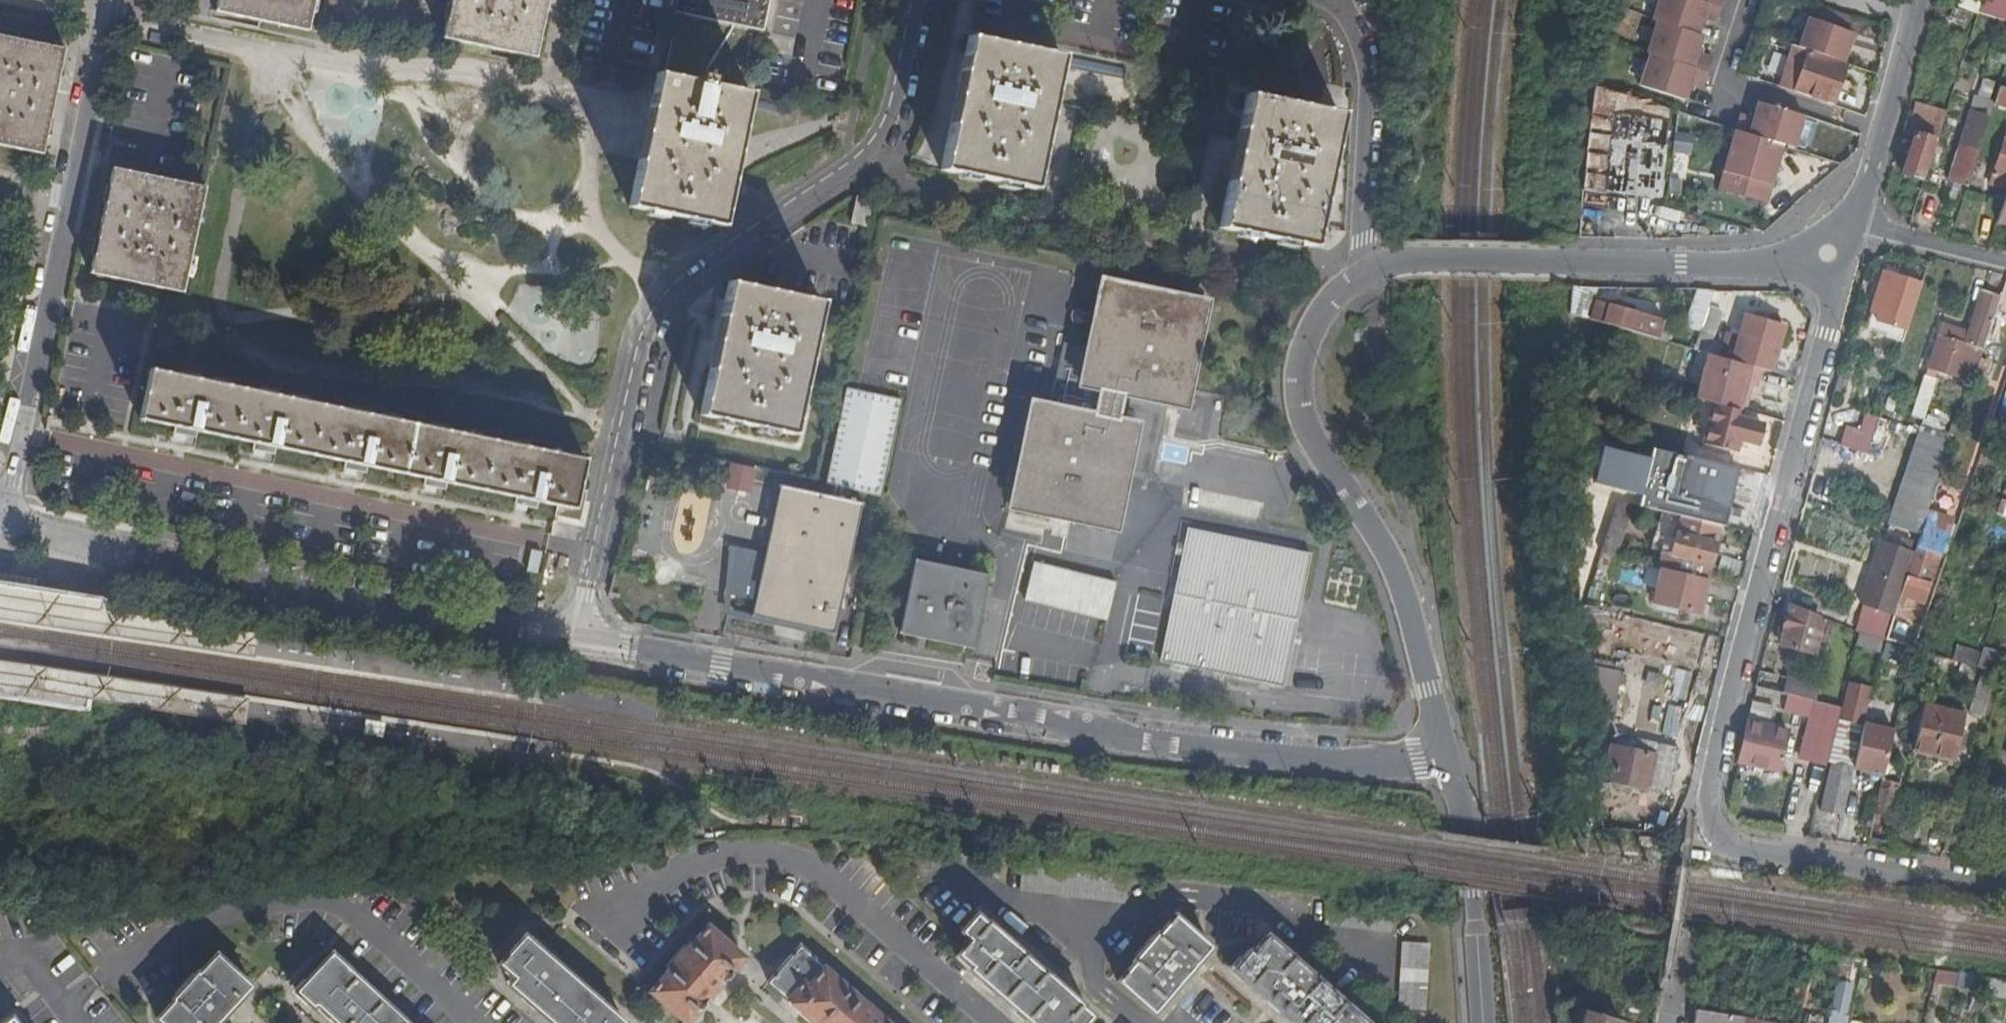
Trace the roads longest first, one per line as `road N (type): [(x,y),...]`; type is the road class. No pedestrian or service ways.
road 1 (residential): [(1828,253),(1831,301),(1711,791),(1721,830),(1752,854),(2005,894)]
road 2 (residential): [(582,640),(1054,718),(1147,743),(1345,763),(1446,753)]
road 3 (residential): [(582,640),(645,346),(662,308),(691,278),(871,154),(902,94),(919,0)]
road 4 (residential): [(5,521),(379,608),(582,640)]
road 5 (residential): [(1446,753),(1388,555),(1317,451),(1300,406),(1310,331),(1338,291),(1368,268)]
road 6 (residential): [(109,0),(5,521)]
road 7 (unclassified): [(1416,257),(1776,265),(1828,253)]
road 8 (residential): [(1368,268),(1361,221),(1363,57),(1346,17),(1327,0)]
road 9 (residential): [(1828,253),(1856,224),(1920,0)]
road 10 (residential): [(1481,1022),(1463,828),(1446,753)]
road 11 (residential): [(1145,1022),(1091,972),(1060,918),(977,882)]

